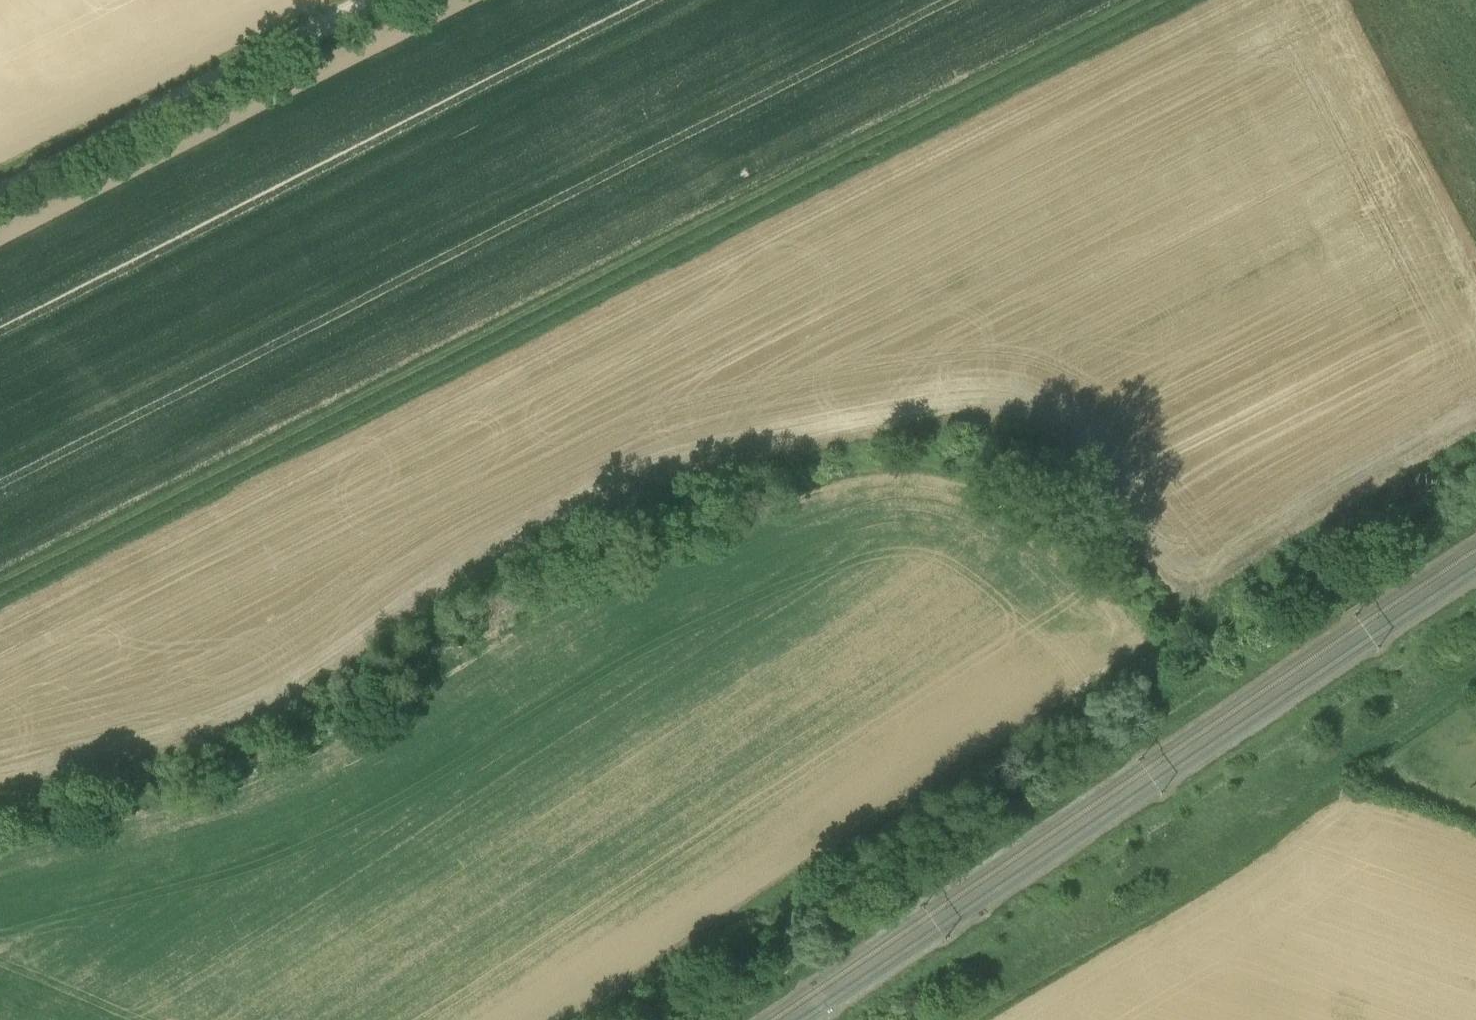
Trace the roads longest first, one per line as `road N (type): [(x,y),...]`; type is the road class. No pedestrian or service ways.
road 1 (unclassified): [(0,190),(374,0)]

